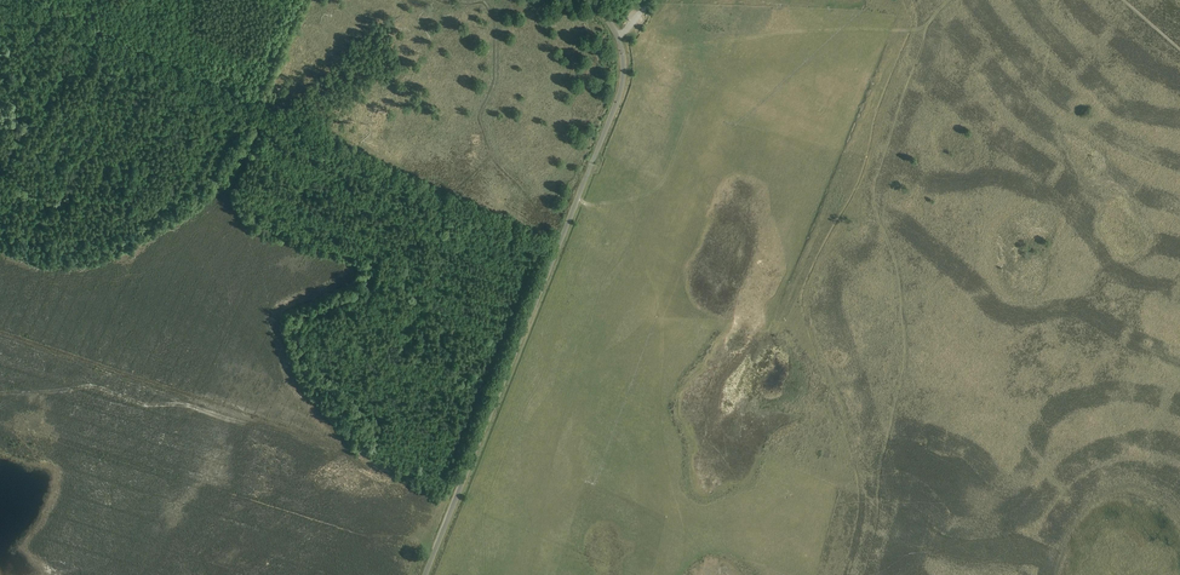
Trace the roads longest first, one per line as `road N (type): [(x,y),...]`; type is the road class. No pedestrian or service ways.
road 1 (unclassified): [(425,574),(620,93),(618,37)]

